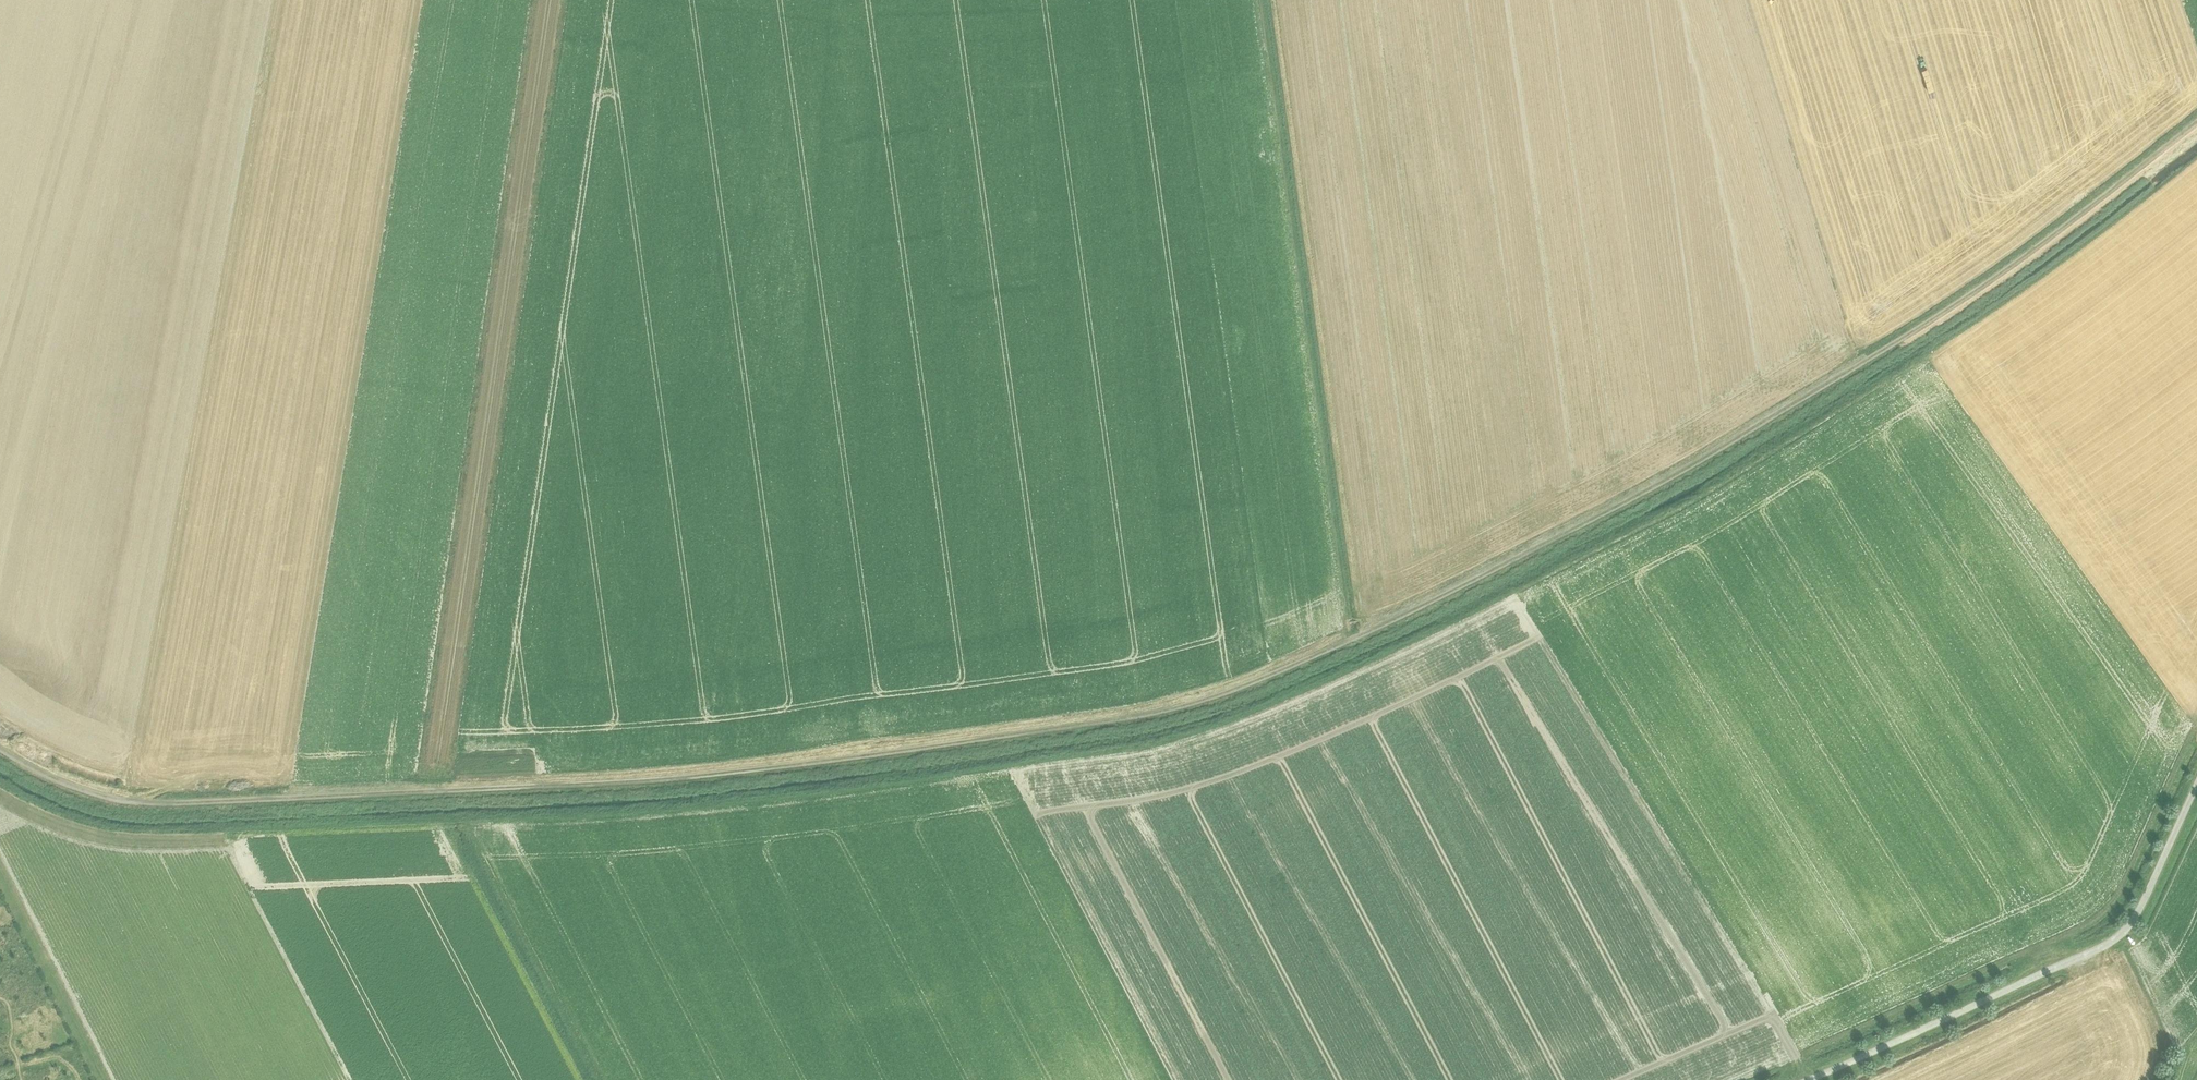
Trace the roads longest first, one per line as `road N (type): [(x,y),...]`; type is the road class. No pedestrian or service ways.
road 1 (unclassified): [(2196,122),(1998,277),(1725,448),(1445,597),(1196,705),(894,754),(636,783),(262,802),(103,797),(0,749)]
road 2 (unclassified): [(1806,1079),(2114,939),(2143,901),(2196,784)]

